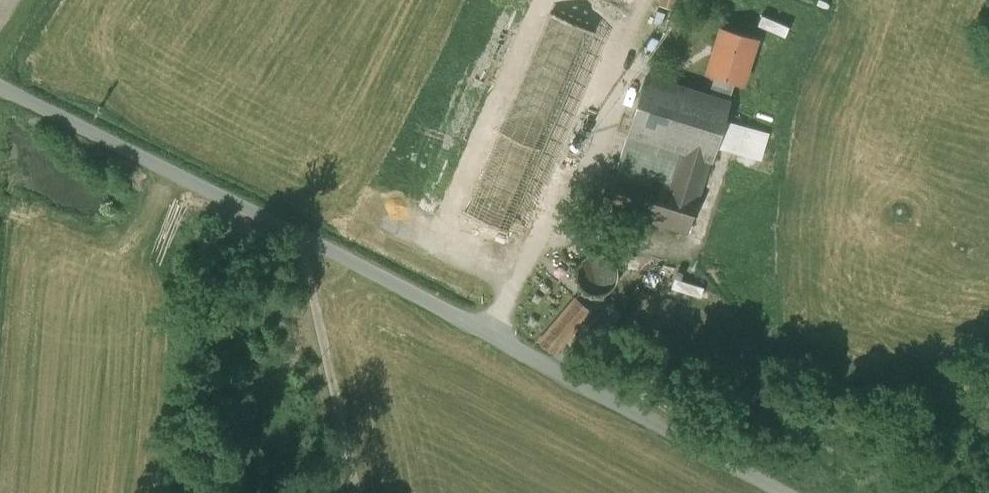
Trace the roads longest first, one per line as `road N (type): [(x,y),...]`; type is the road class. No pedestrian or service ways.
road 1 (unclassified): [(783,492),(0,85)]
road 2 (track): [(299,237),(362,492)]

